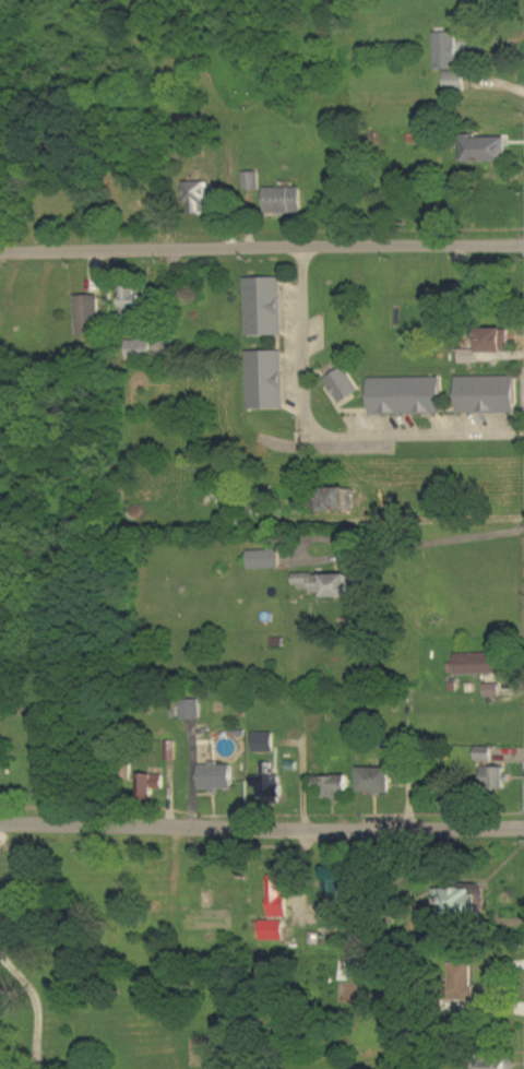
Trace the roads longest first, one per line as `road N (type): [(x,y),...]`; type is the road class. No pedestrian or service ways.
road 1 (residential): [(0,251),(523,238)]
road 2 (residential): [(523,825),(0,825)]
road 3 (residential): [(523,502),(352,496)]

